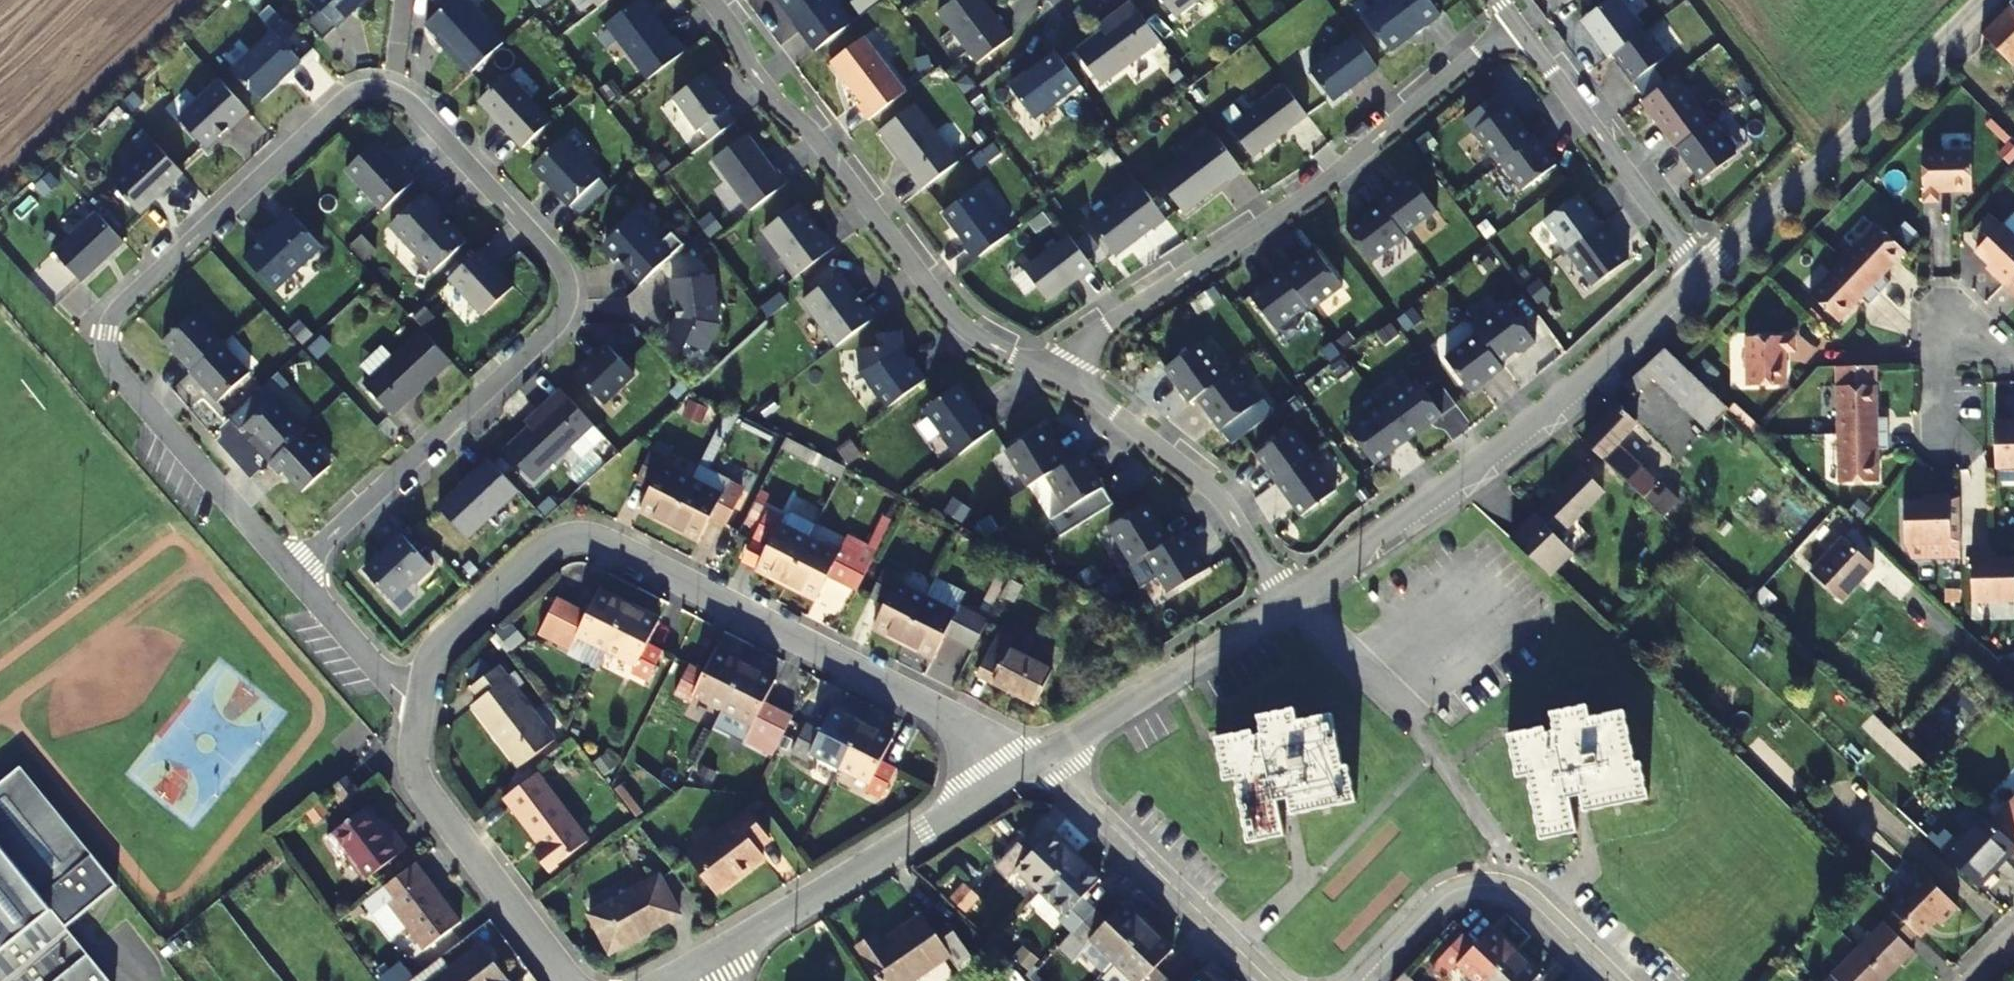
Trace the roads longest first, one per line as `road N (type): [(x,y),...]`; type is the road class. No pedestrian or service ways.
road 1 (residential): [(418,702),(432,655),(451,630),(541,544),(570,538),(610,546),(1035,765)]
road 2 (residential): [(1052,374),(1316,191),(1517,23)]
road 3 (residential): [(1290,606),(1600,369),(1702,277)]
road 4 (residential): [(1052,374),(970,329),(932,294),(711,0)]
road 5 (residential): [(418,702),(291,572),(150,409),(114,364),(107,334)]
road 6 (residential): [(1702,277),(1983,0)]
road 7 (residential): [(730,947),(1035,765)]
road 8 (residential): [(1290,606),(1216,490),(1098,399),(1052,374)]
road 9 (residential): [(570,980),(428,802),(416,765),(418,702)]
road 10 (residential): [(1035,765),(1278,980)]
road 11 (residential): [(1362,980),(1451,895),(1491,886),(1534,901),(1615,980)]
road 12 (residential): [(1517,23),(1702,277)]
road 13 (residential): [(1035,765),(1290,606)]
road 14 (residential): [(1936,449),(1932,338),(1991,339),(2013,359)]

